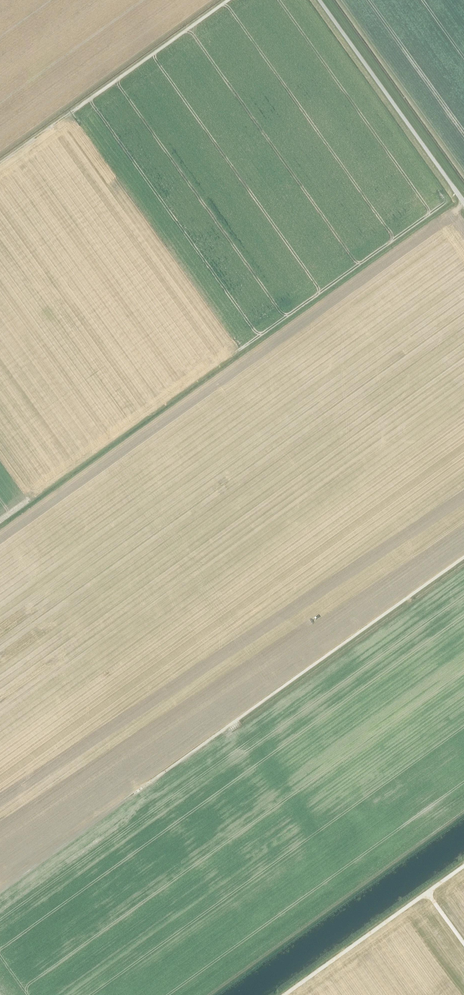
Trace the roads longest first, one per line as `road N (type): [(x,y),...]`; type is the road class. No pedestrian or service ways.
road 1 (unclassified): [(463,209),(313,0)]

